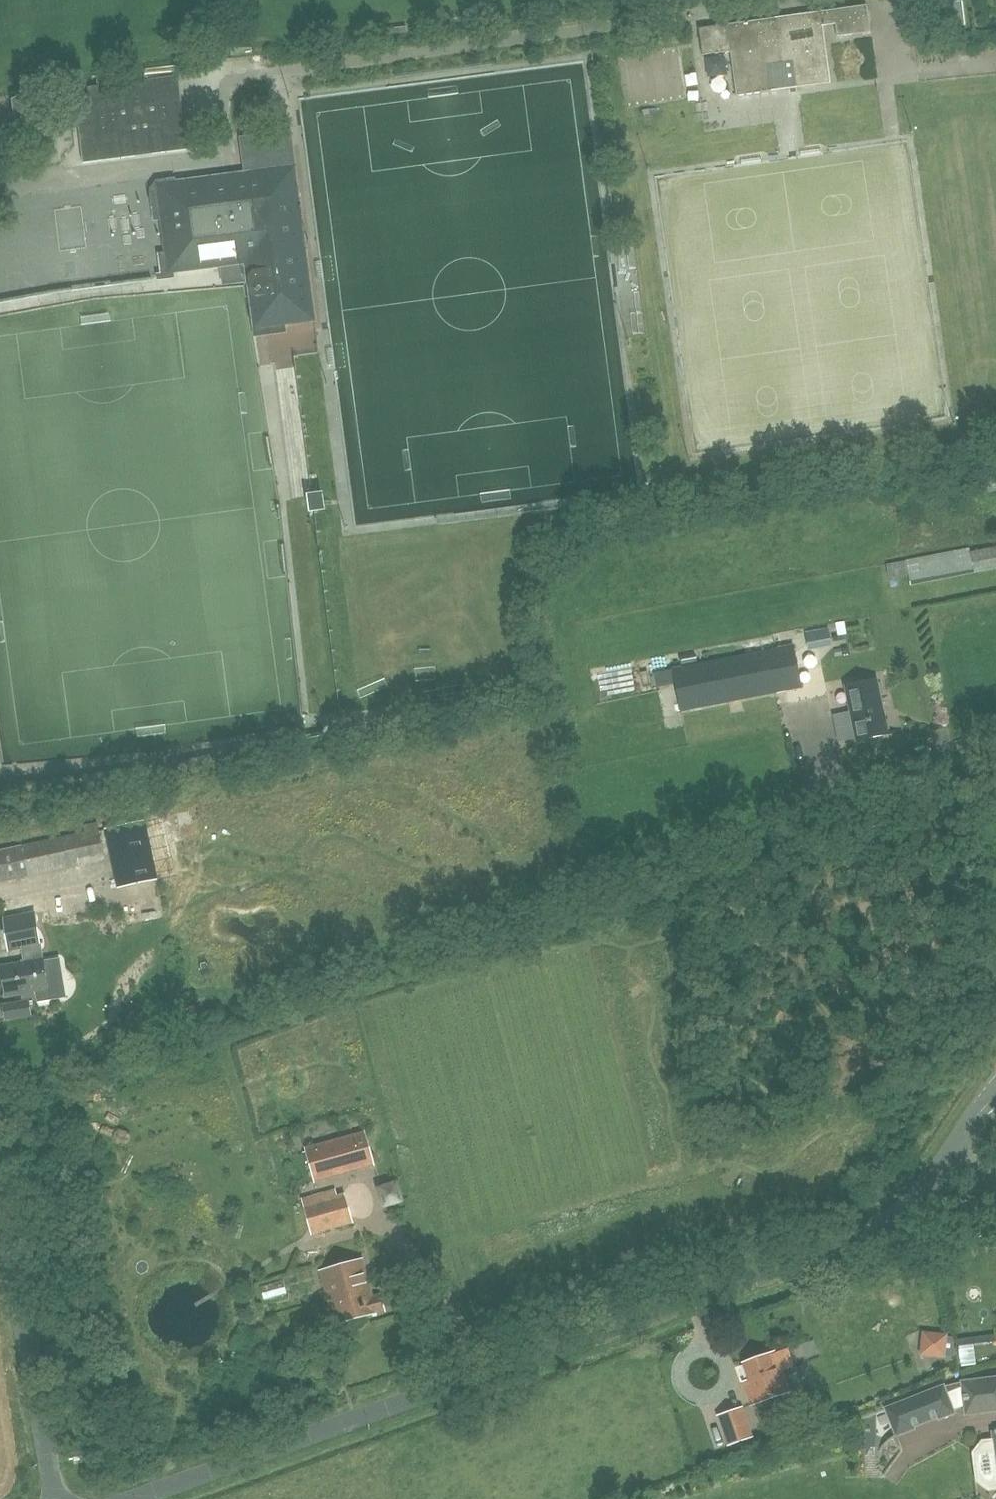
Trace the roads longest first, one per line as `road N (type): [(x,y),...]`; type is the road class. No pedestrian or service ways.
road 1 (unclassified): [(133,1498),(871,1236),(905,1214),(995,1101)]
road 2 (unclassified): [(54,1498),(0,1192)]

